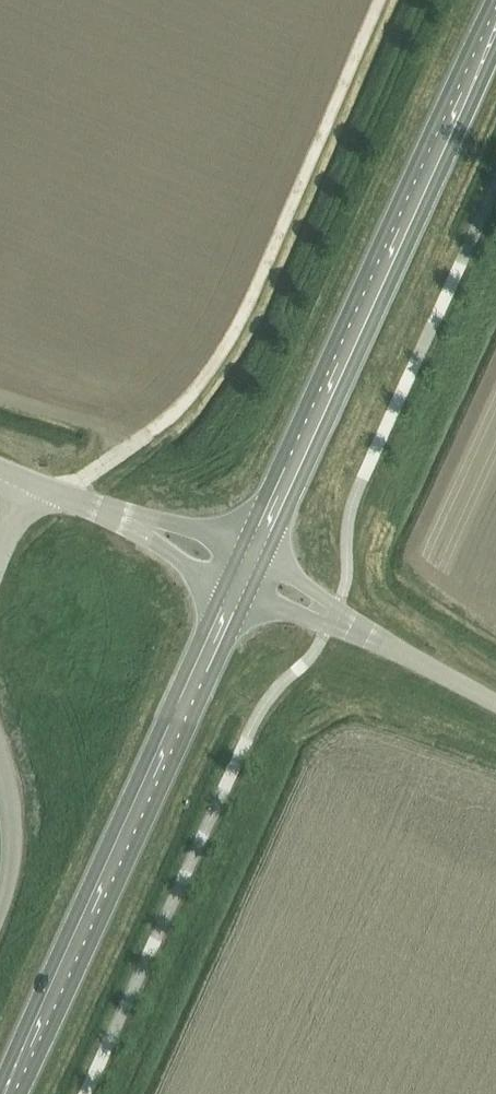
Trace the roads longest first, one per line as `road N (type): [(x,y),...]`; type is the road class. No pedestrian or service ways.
road 1 (trunk): [(246,571),(495,23)]
road 2 (trunk): [(7,1093),(246,571)]
road 3 (unclassified): [(495,703),(246,571)]
road 4 (unclassified): [(246,571),(9,482)]

